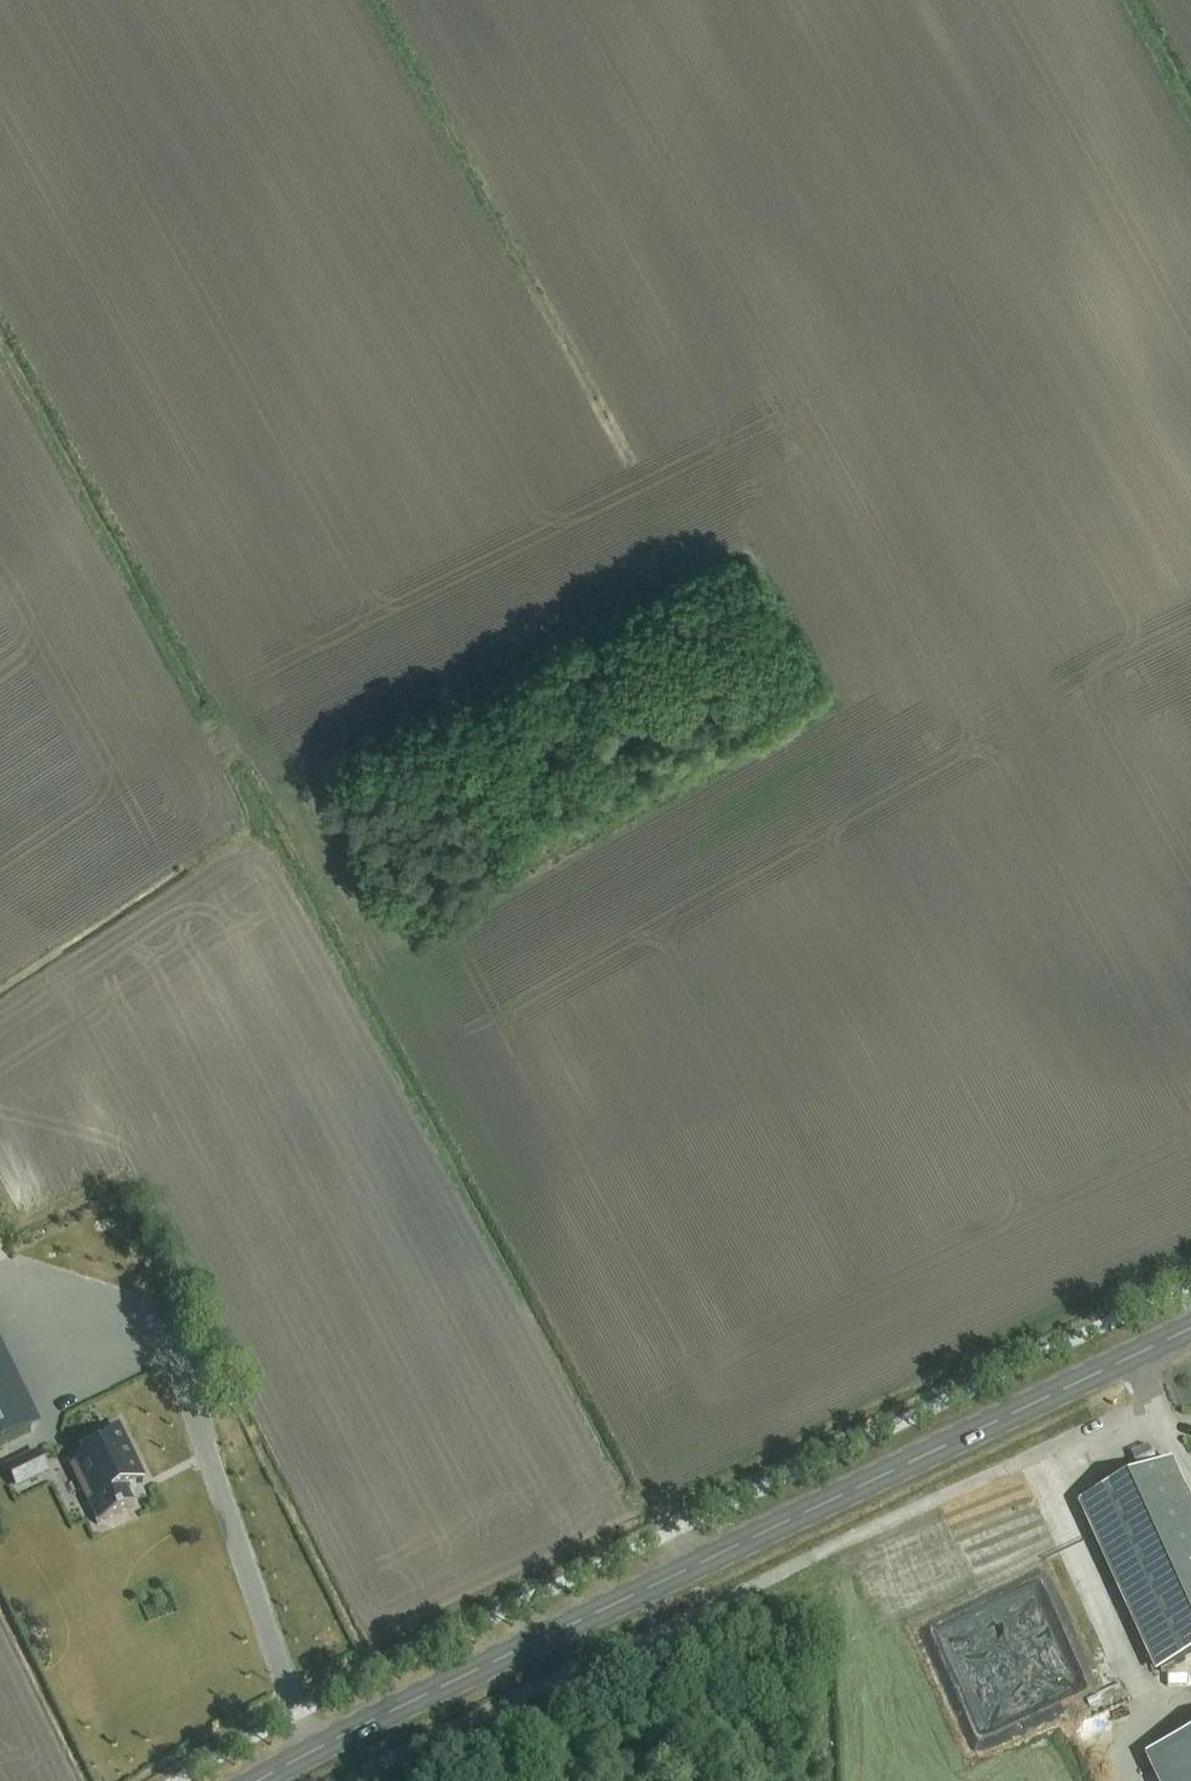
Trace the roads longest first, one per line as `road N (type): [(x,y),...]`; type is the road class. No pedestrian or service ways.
road 1 (secondary): [(258,1780),(1190,1330)]

